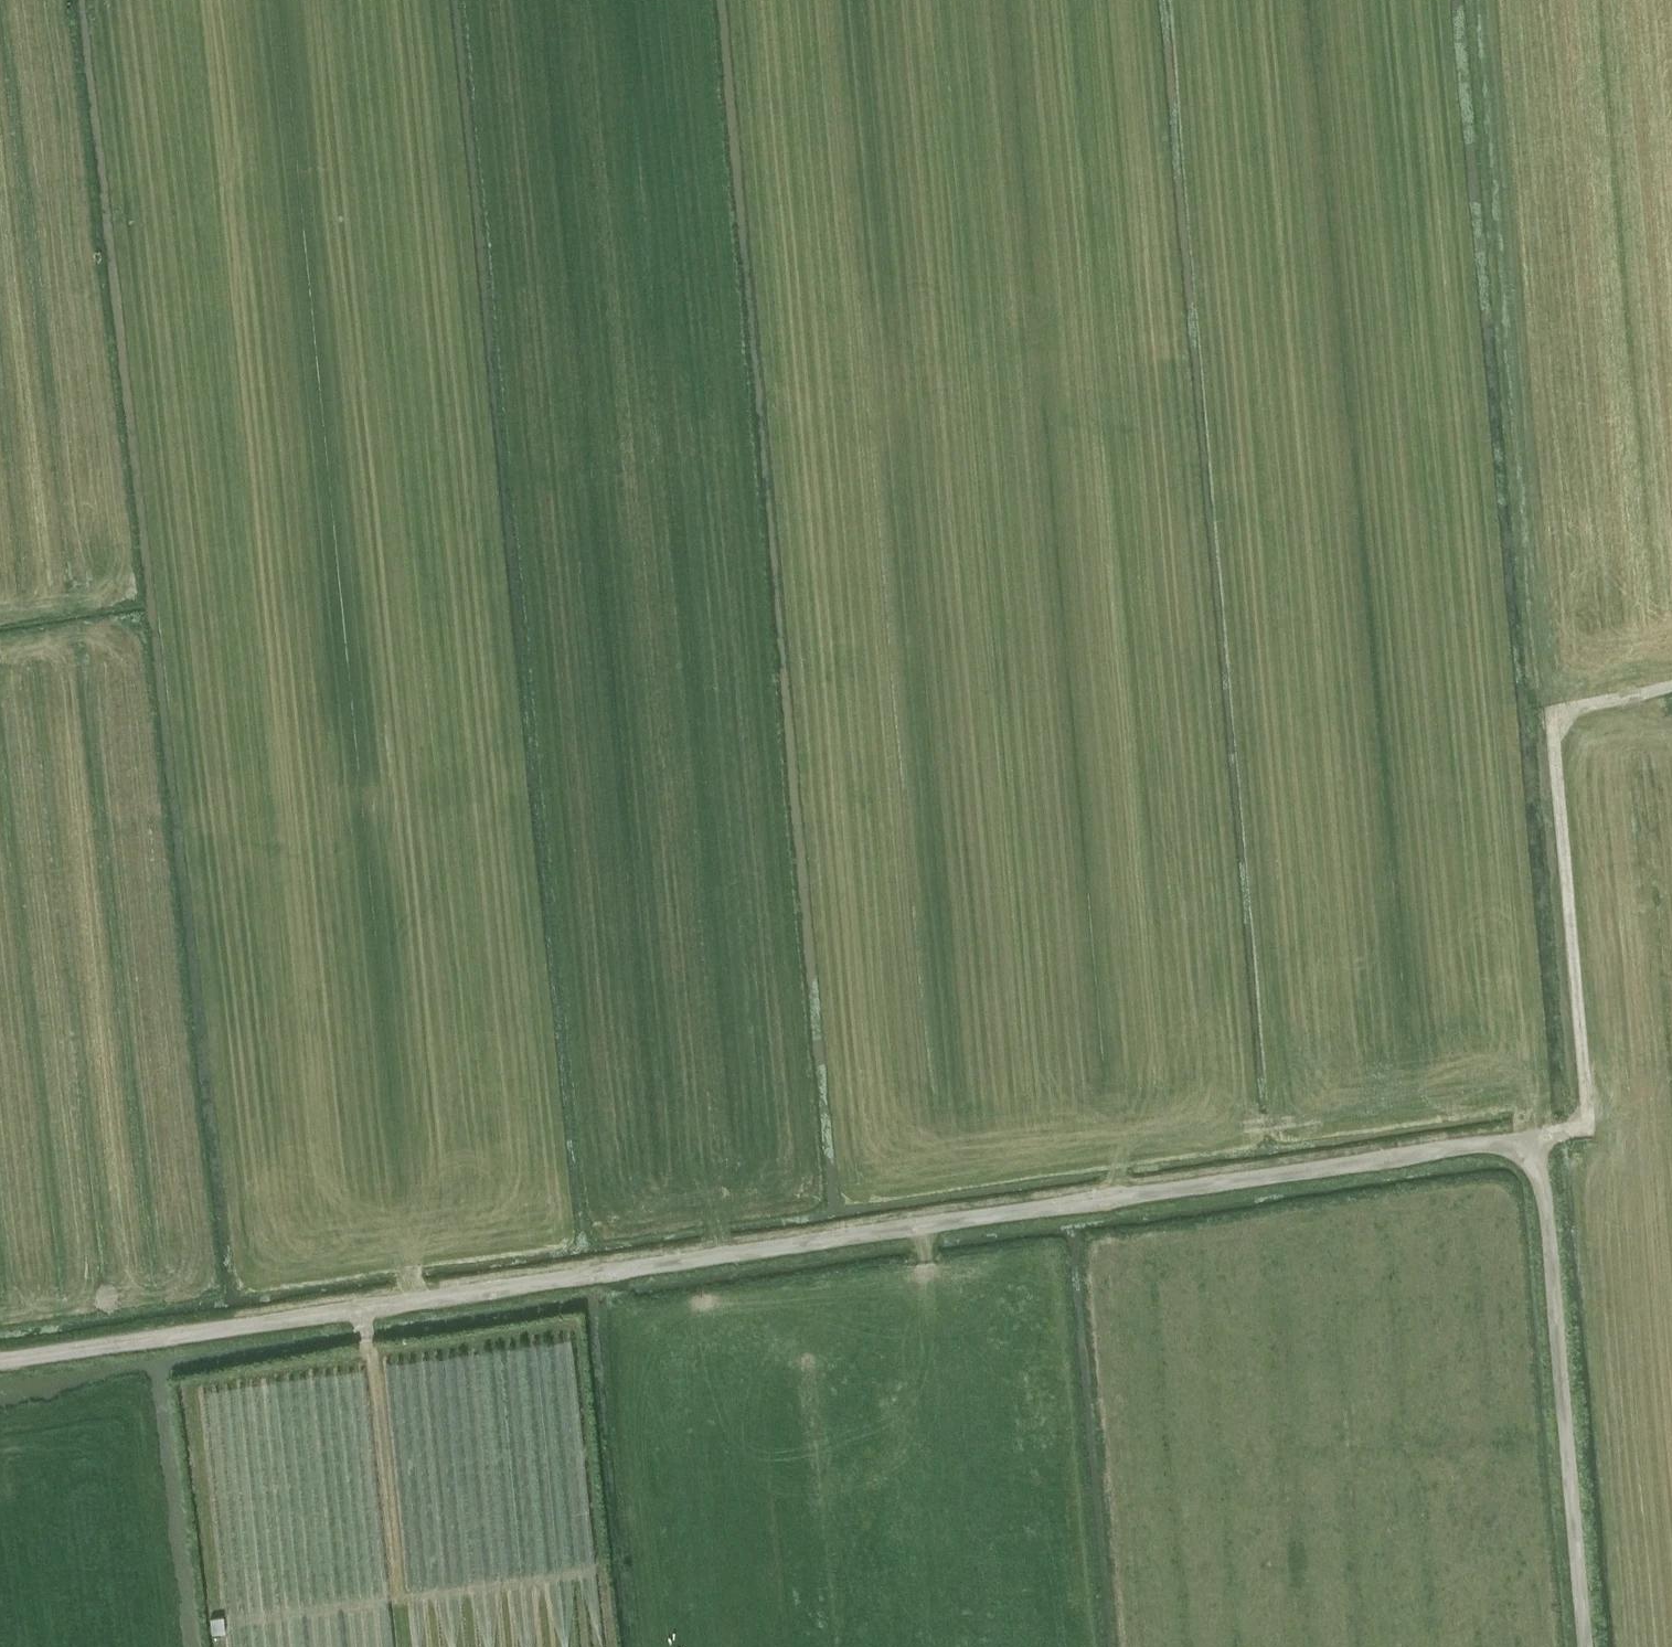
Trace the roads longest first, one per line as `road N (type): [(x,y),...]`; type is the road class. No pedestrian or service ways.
road 1 (unclassified): [(0,1368),(1540,1139)]
road 2 (unclassified): [(1540,1139),(1564,1139),(1579,1105),(1551,741),(1575,717),(1671,696)]
road 3 (unclassified): [(1587,1646),(1540,1139)]

